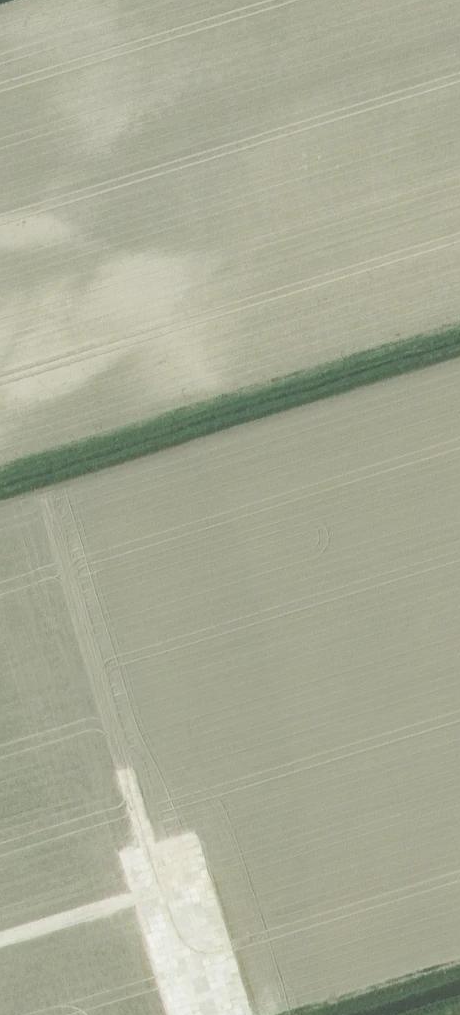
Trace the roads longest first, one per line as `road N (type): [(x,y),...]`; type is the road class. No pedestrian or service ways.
road 1 (track): [(0,940),(171,888)]

